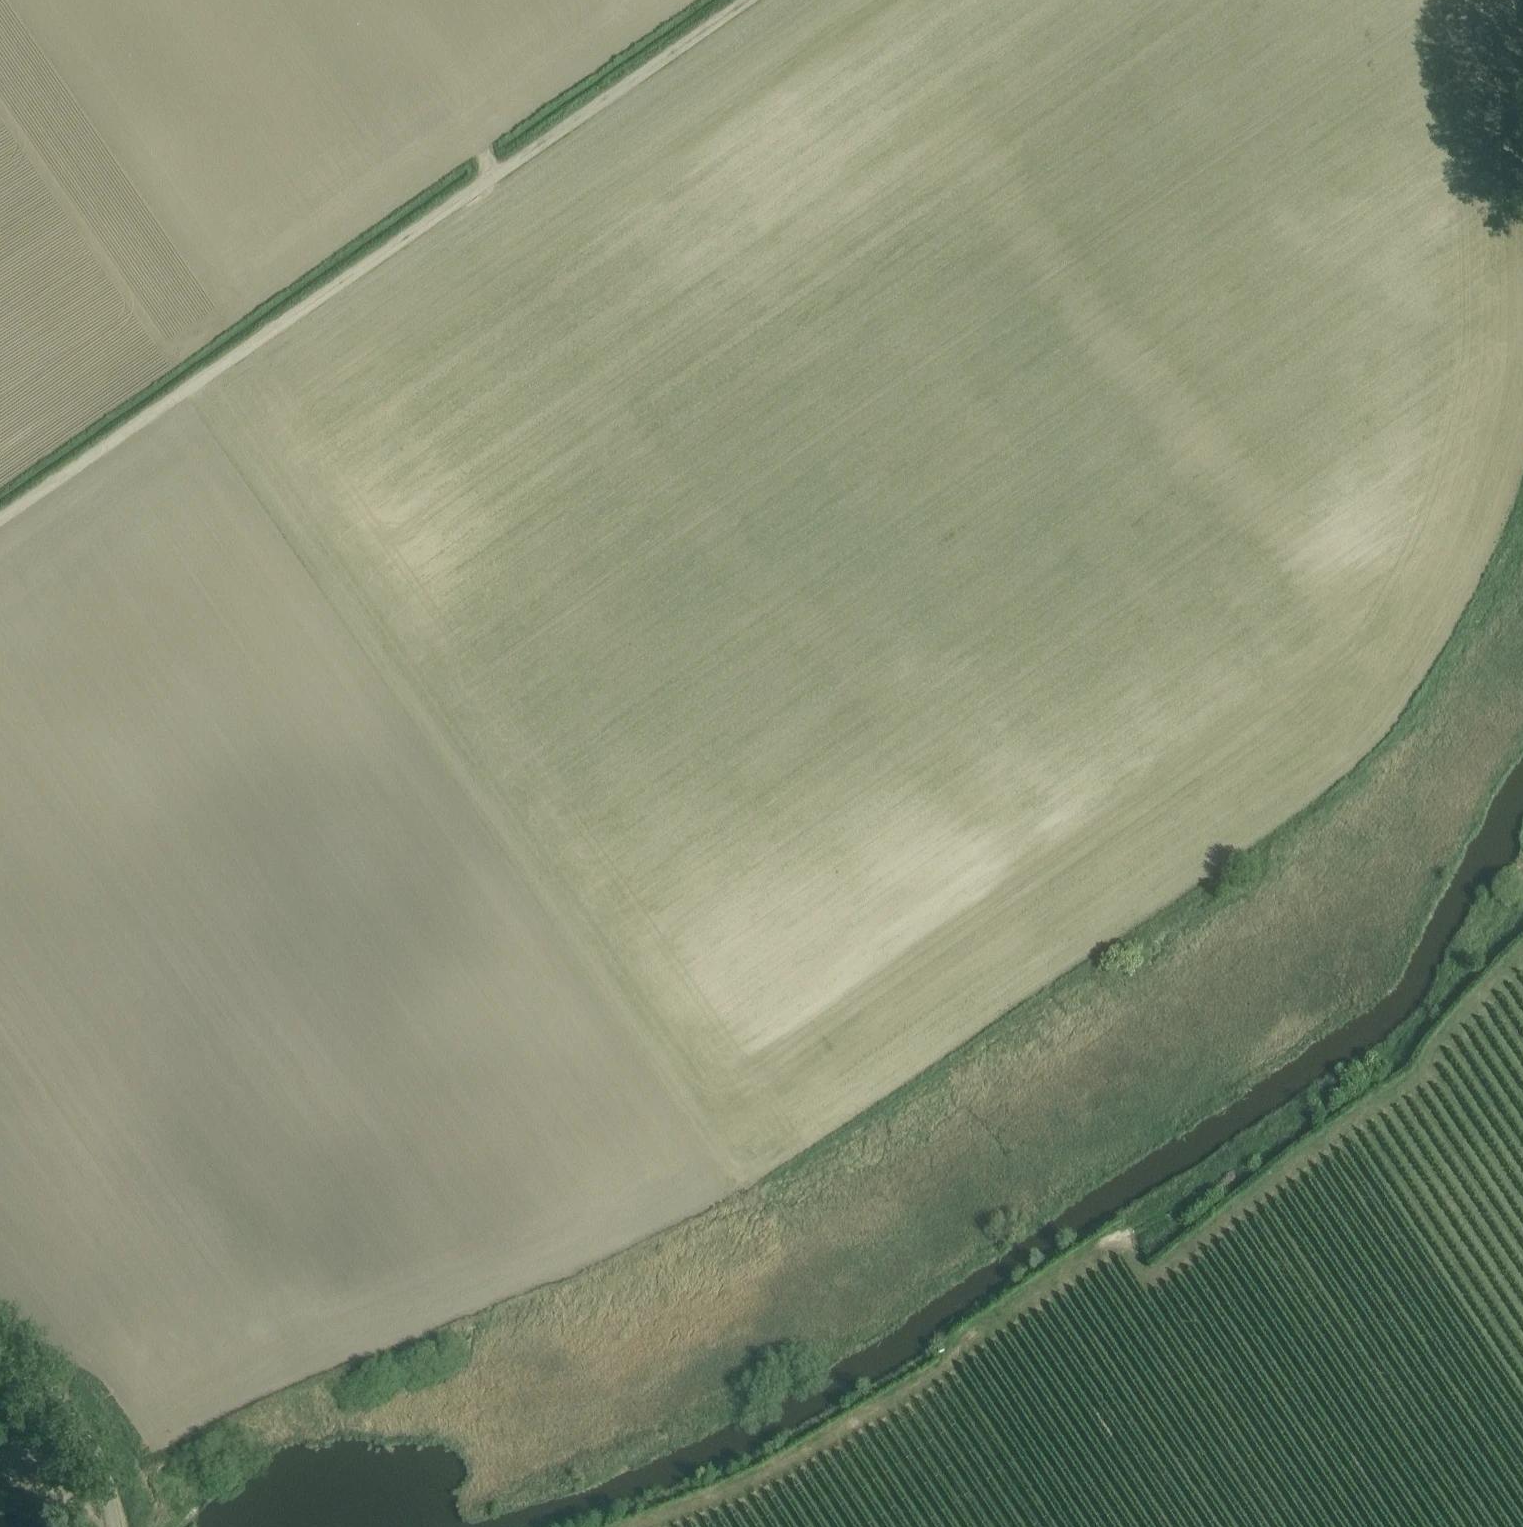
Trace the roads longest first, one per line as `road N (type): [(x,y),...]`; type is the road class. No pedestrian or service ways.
road 1 (track): [(0,520),(746,0)]
road 2 (unclassified): [(114,1526),(100,1475),(75,1433),(0,1355)]

